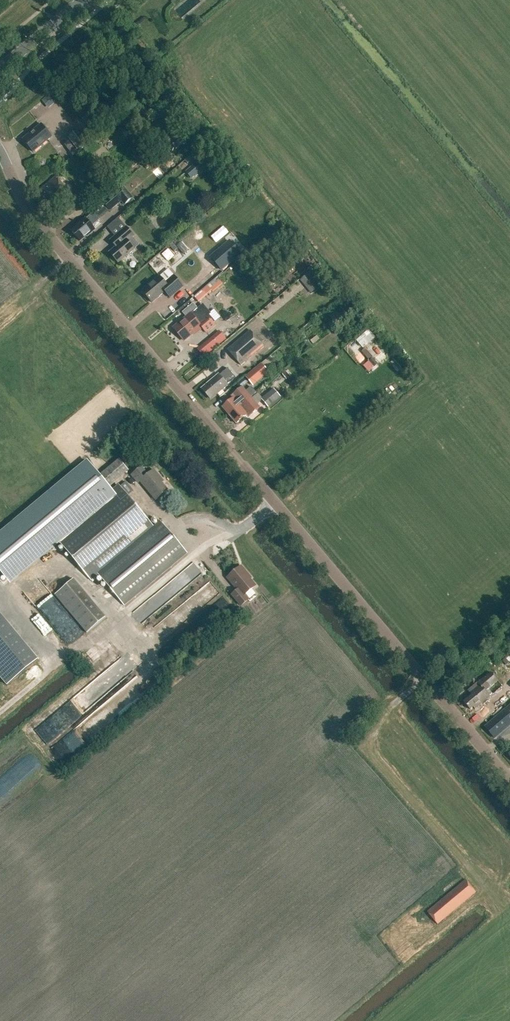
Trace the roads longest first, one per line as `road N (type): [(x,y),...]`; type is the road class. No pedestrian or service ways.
road 1 (unclassified): [(509,781),(26,207),(0,153)]
road 2 (track): [(424,680),(392,704),(376,728),(373,757),(491,889)]

